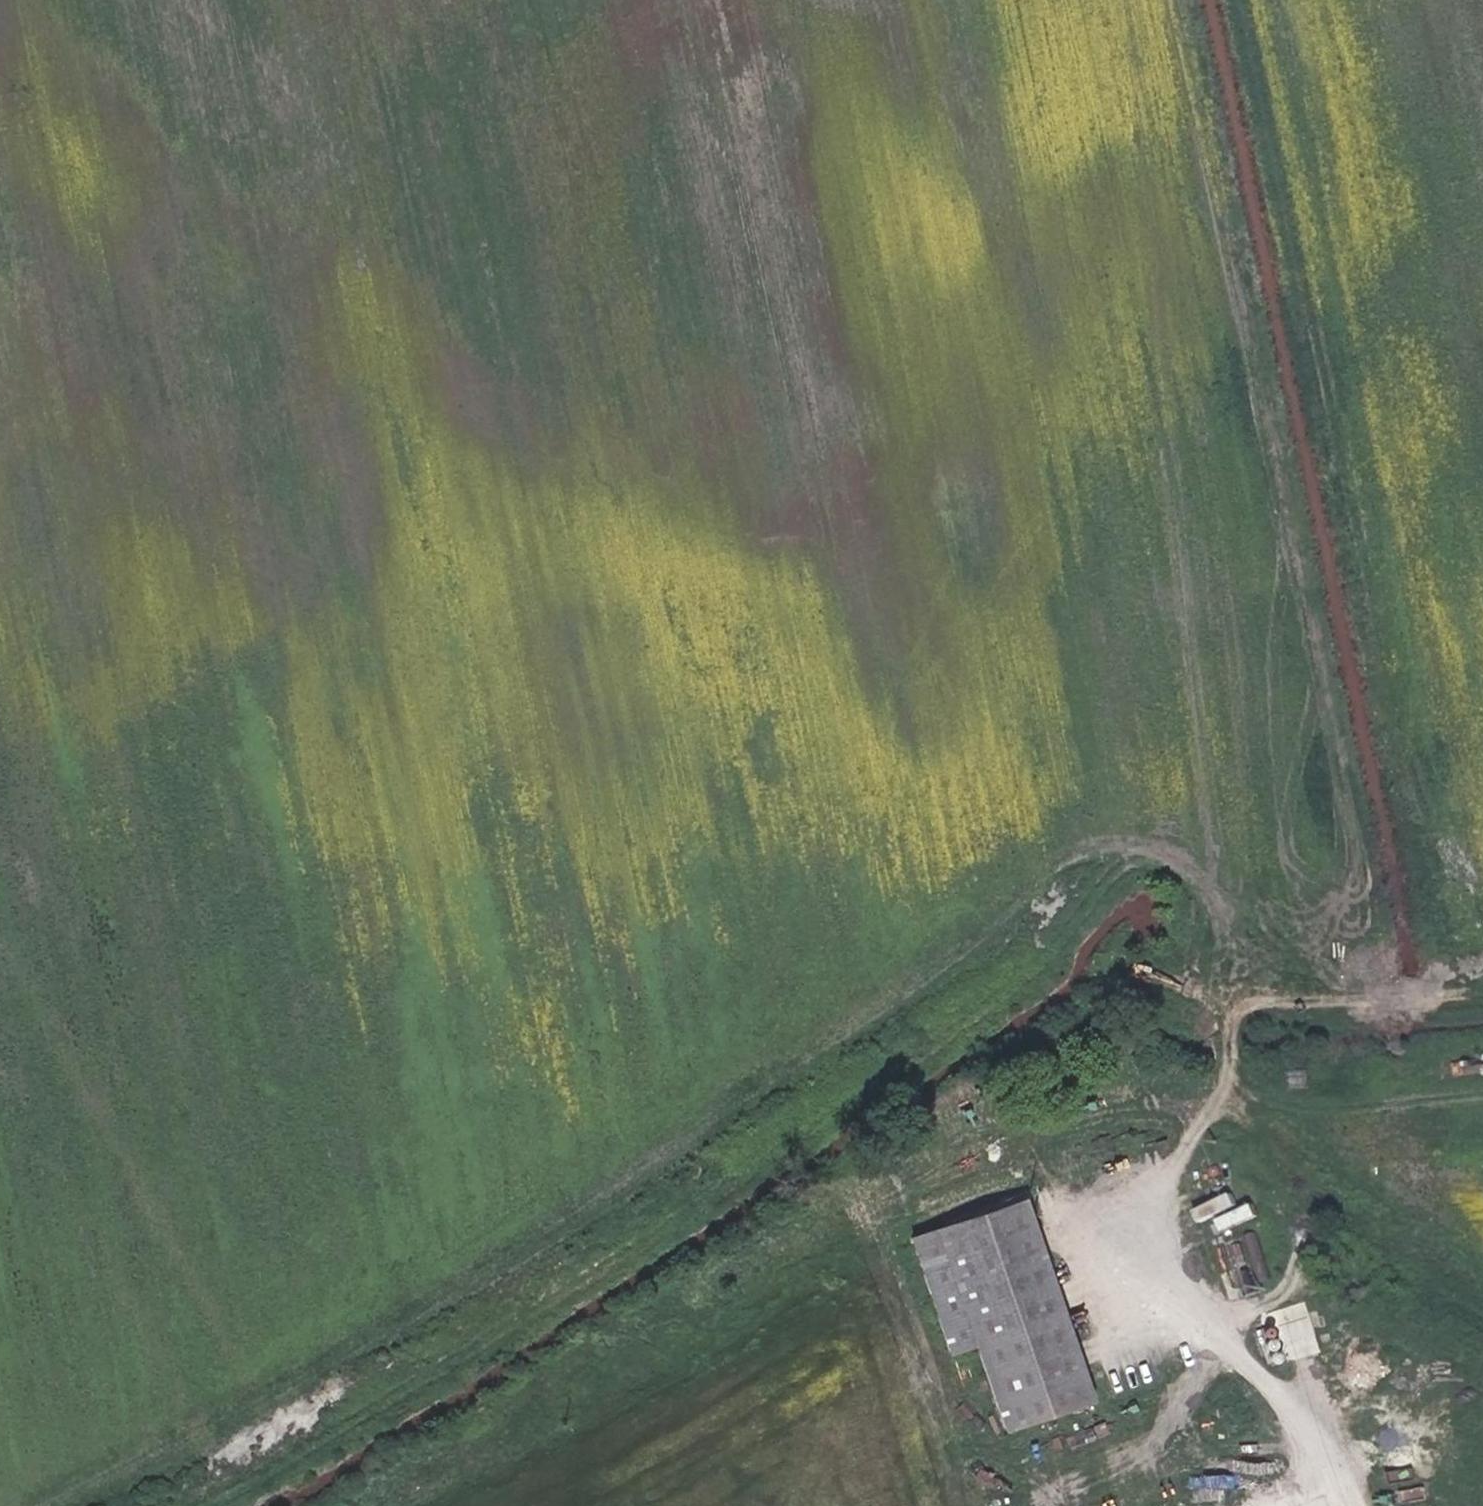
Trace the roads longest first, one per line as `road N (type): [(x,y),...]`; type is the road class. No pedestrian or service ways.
road 1 (track): [(1482,994),(1228,1013),(1102,950),(1057,952),(1006,1001),(867,1098),(351,1430),(202,1505)]
road 2 (track): [(1228,1013),(1234,1097),(1164,1185),(1161,1254),(1204,1316),(1335,1448)]
road 3 (track): [(1361,1207),(1482,1287)]

